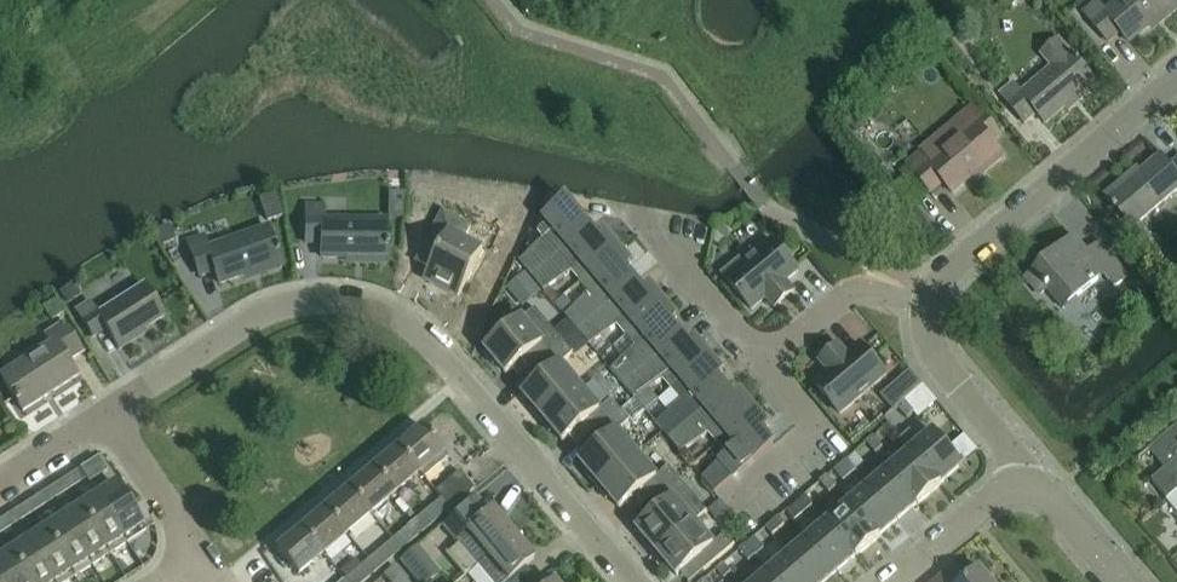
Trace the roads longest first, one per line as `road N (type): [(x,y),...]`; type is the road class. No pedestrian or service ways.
road 1 (residential): [(105,414),(284,306),(333,295),(378,305),(412,322),(449,360),(638,581)]
road 2 (residential): [(920,313),(938,273),(1176,73)]
road 3 (residential): [(1021,485),(1004,442),(929,359),(920,313)]
road 4 (residential): [(764,366),(814,426),(733,499)]
road 5 (residential): [(920,313),(882,300),(844,301),(764,366)]
road 6 (residential): [(764,366),(649,232)]
road 7 (unclassified): [(889,581),(1000,490),(1021,485)]
road 8 (residential): [(197,551),(105,414)]
road 9 (unclassified): [(1125,581),(1051,493),(1021,485)]
road 10 (residential): [(0,481),(105,414)]

